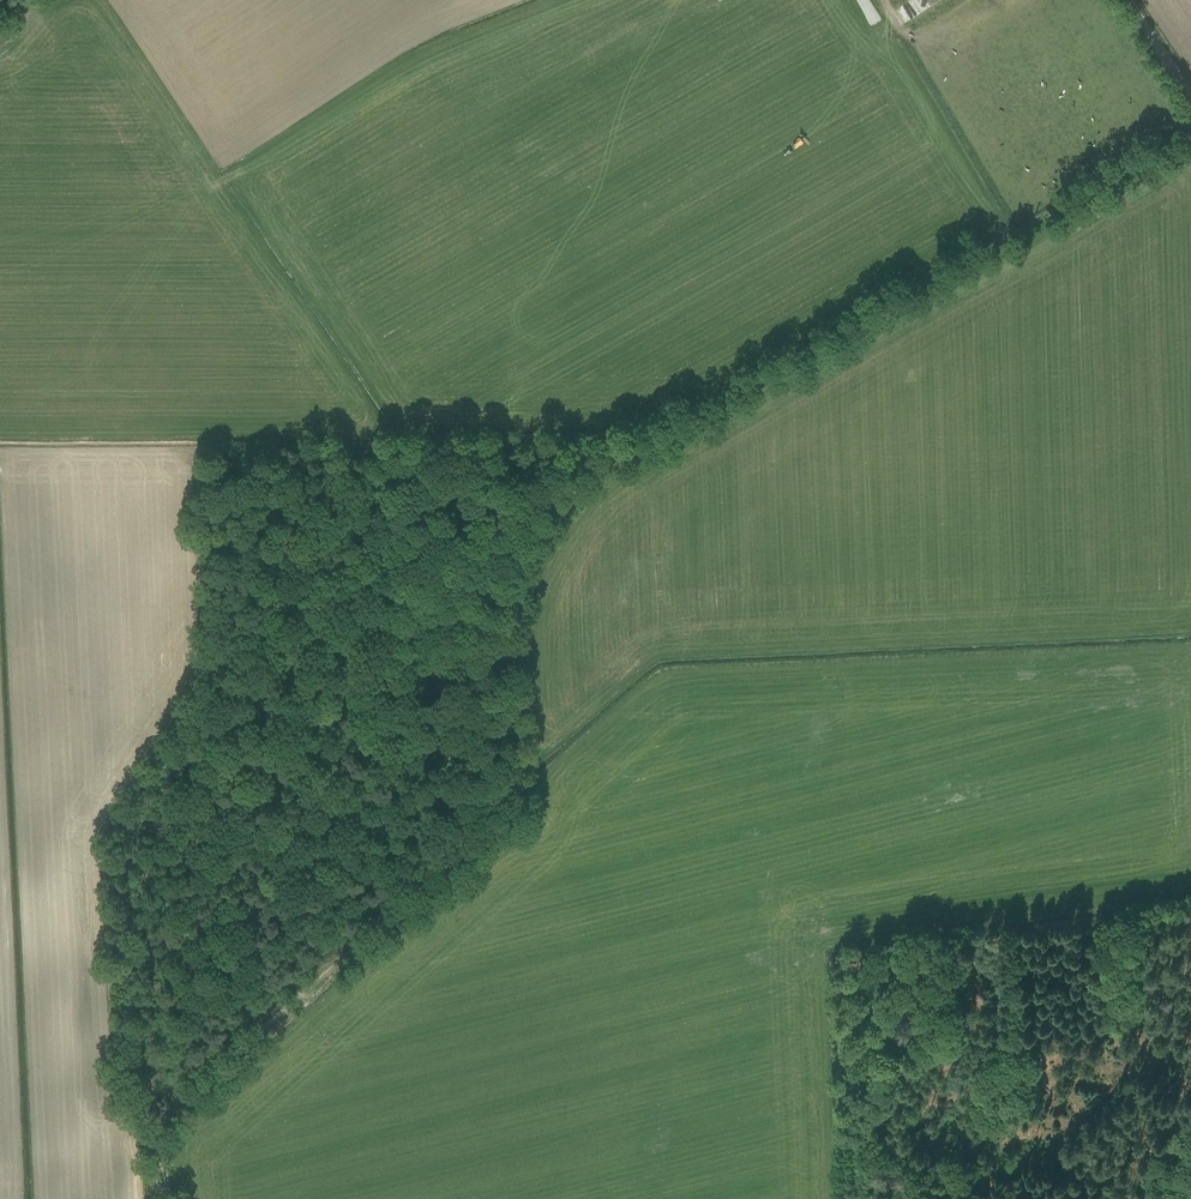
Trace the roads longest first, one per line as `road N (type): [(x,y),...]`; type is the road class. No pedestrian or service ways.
road 1 (track): [(1190,136),(653,434),(600,479),(537,560),(515,612),(506,656),(511,801),(158,1104),(166,1198)]
road 2 (track): [(1127,0),(1190,112)]

